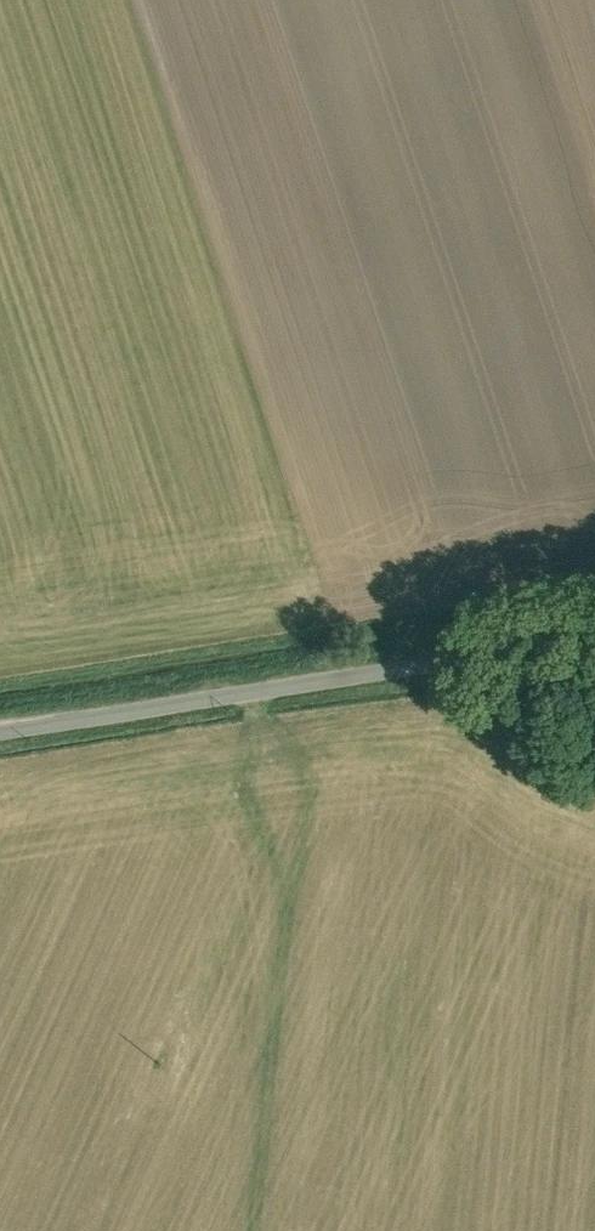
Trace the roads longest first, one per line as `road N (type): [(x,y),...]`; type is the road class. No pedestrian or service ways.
road 1 (unclassified): [(594,638),(0,729)]

